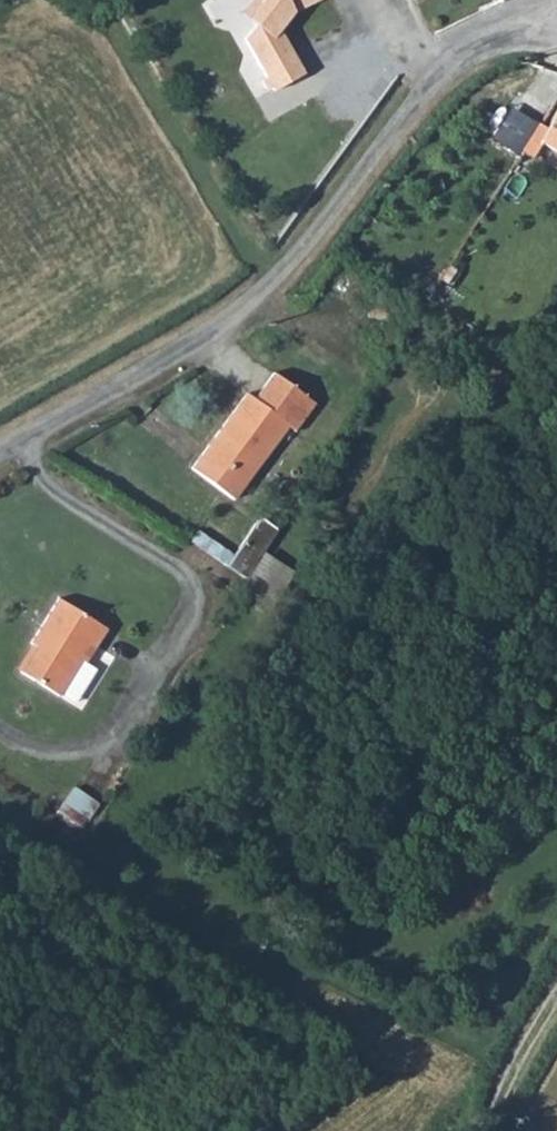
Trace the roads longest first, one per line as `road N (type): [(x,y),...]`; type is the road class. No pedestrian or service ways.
road 1 (unclassified): [(551,48),(516,38),(469,49),(420,95),(258,307),(0,453)]
road 2 (track): [(556,1004),(500,1093),(490,1130)]

